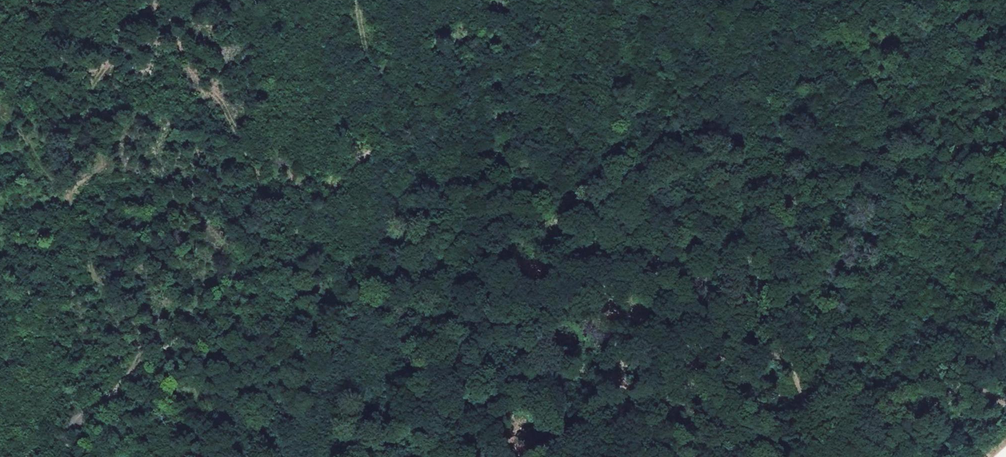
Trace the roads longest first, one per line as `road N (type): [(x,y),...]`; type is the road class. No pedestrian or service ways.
road 1 (track): [(583,0),(386,135),(248,276),(28,456)]

